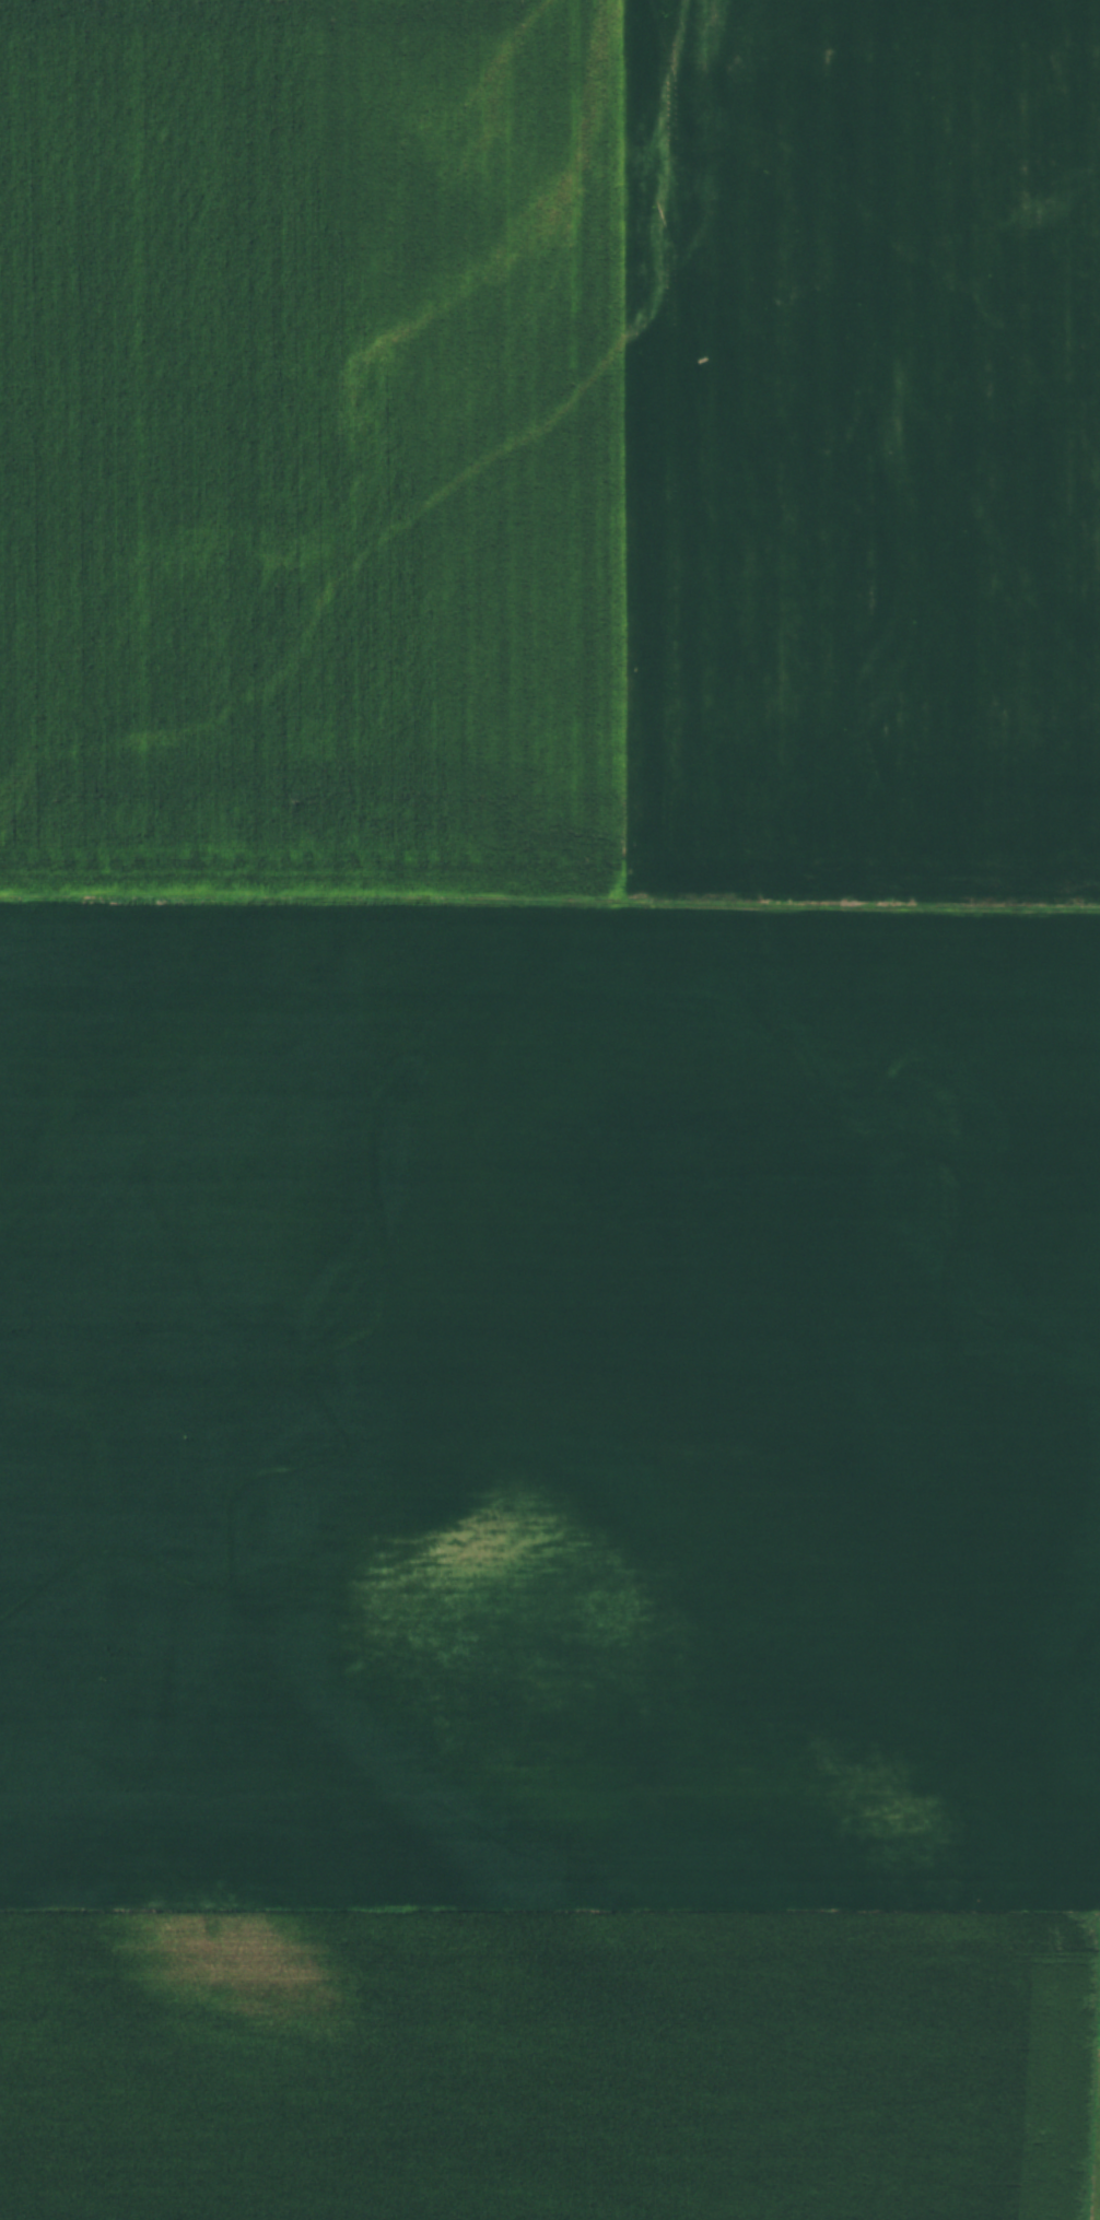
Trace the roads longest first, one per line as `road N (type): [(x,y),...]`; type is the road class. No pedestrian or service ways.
road 1 (residential): [(1099,918),(0,912)]

